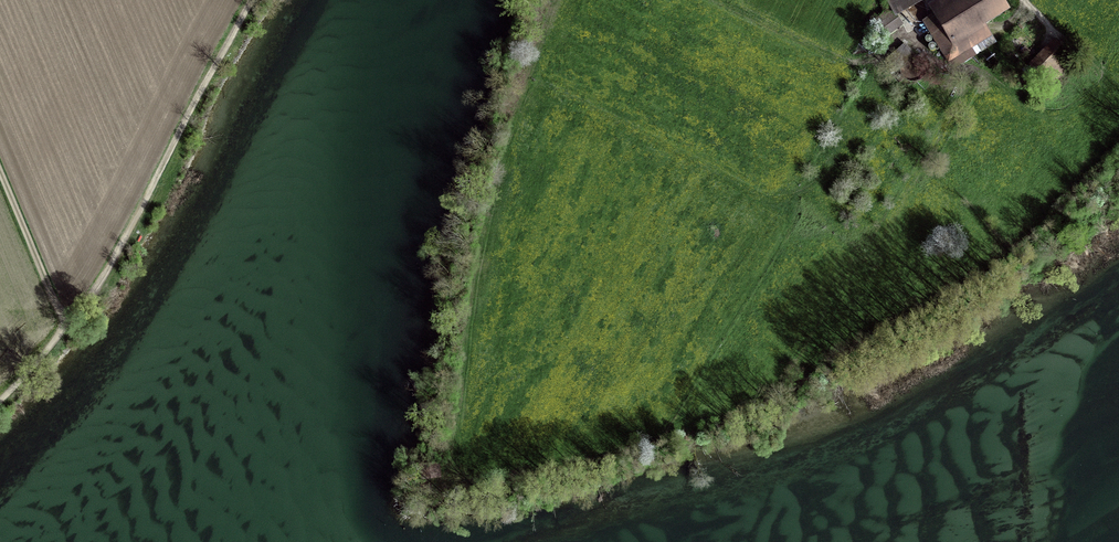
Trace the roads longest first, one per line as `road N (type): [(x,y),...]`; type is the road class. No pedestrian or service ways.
road 1 (track): [(0,402),(99,282),(250,0)]
road 2 (track): [(750,18),(856,62),(877,60),(908,26)]
road 3 (track): [(63,319),(0,173)]

